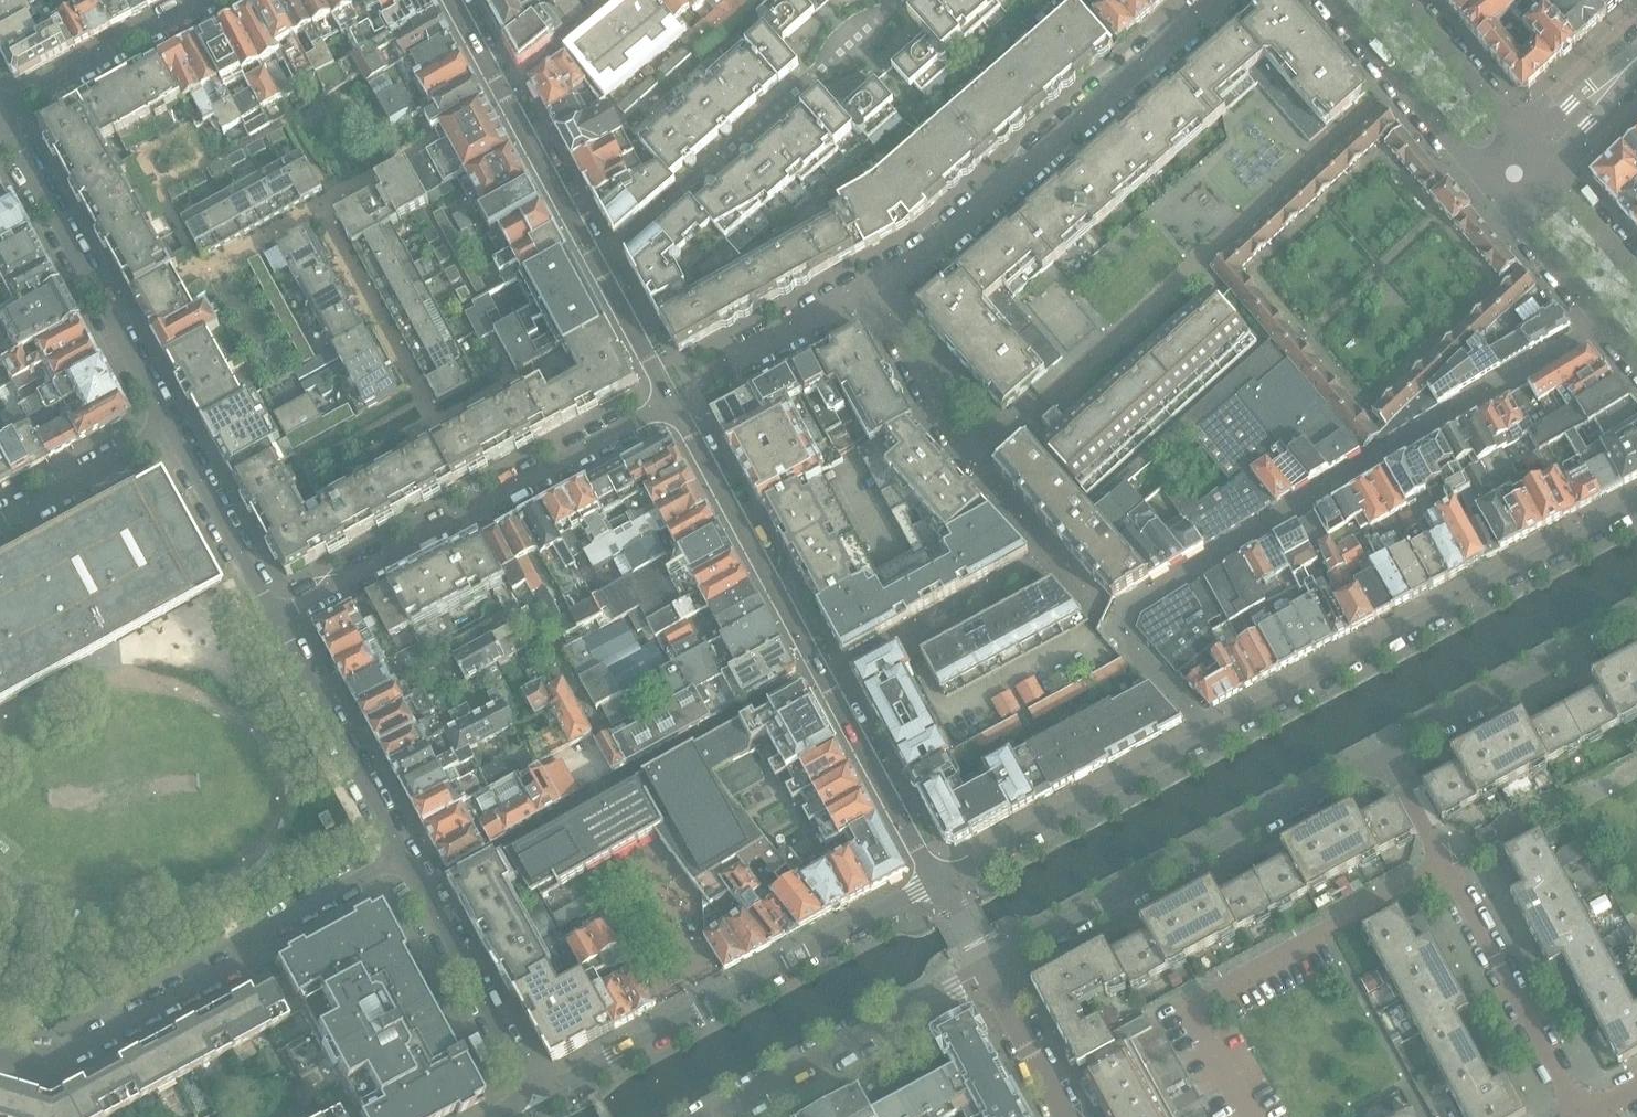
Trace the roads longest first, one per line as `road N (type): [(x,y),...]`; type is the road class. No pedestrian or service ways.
road 1 (residential): [(673,398),(943,880)]
road 2 (residential): [(1636,508),(1214,733)]
road 3 (residential): [(943,880),(564,1081),(531,1088)]
road 4 (residential): [(0,1049),(22,1063),(79,1049),(402,853)]
road 5 (residential): [(988,976),(1388,758)]
road 6 (residential): [(274,615),(673,398)]
road 7 (residential): [(459,0),(673,398)]
road 8 (residential): [(872,291),(1211,0)]
road 9 (residential): [(1584,1116),(1388,758)]
road 10 (residential): [(173,426),(2,115)]
road 11 (residential): [(1214,733),(943,880)]
road 12 (residential): [(988,976),(725,1116)]
road 13 (residential): [(1388,758),(1636,621)]
road 14 (residential): [(402,853),(274,615)]
road 15 (residential): [(531,1088),(402,853)]
road 16 (residential): [(216,0),(2,115)]
road 17 (residential): [(1331,0),(1487,183)]
road 18 (residential): [(1487,183),(1636,360)]
road 19 (residential): [(274,615),(173,426)]
road 20 (residential): [(1533,153),(1399,0)]
road 21 (residential): [(975,460),(933,411),(872,291)]
road 22 (residential): [(0,520),(173,426)]
road 23 (residential): [(703,382),(872,291)]
road 24 (residential): [(1098,605),(975,460)]
road 25 (residential): [(988,976),(1066,1116)]
road 26 (residential): [(1636,273),(1533,153)]
road 27 (residential): [(1214,733),(1119,624)]
road 28 (tertiary): [(1533,153),(1568,141),(1600,115),(1627,70)]
road 29 (tertiary): [(1627,70),(1570,104),(1533,153)]

